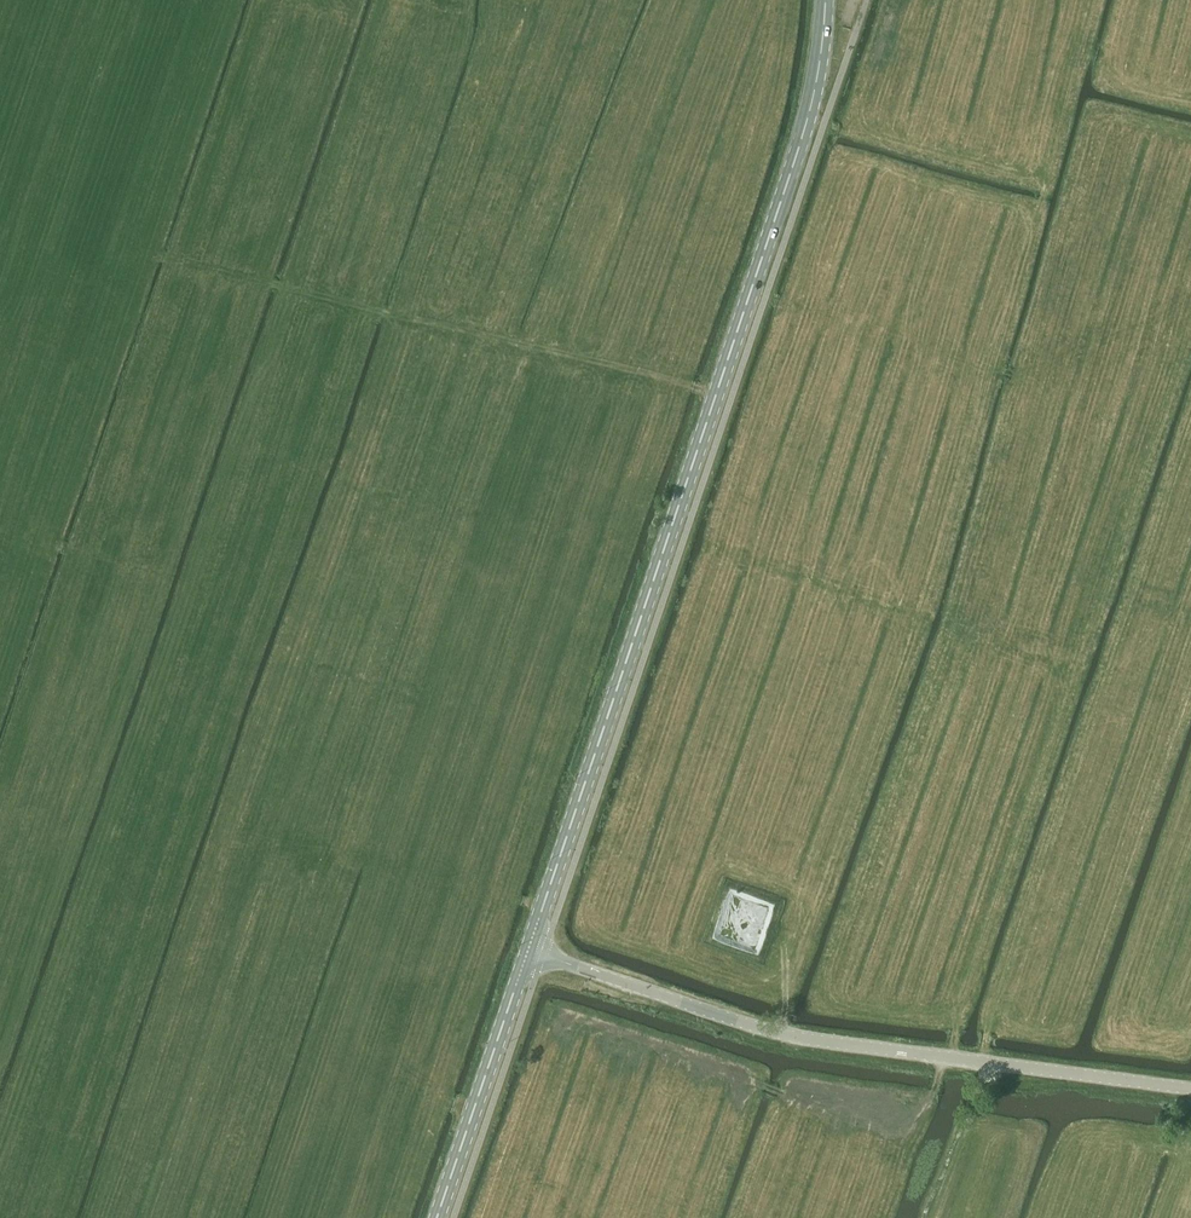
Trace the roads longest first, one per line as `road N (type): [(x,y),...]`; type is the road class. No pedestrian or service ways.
road 1 (secondary): [(528,951),(771,241),(812,101),(825,0)]
road 2 (track): [(720,393),(161,253),(148,254),(99,392)]
road 3 (unclassified): [(1190,1088),(788,1035),(528,951)]
road 4 (track): [(239,356),(360,0)]
road 5 (secondary): [(437,1217),(528,951)]

